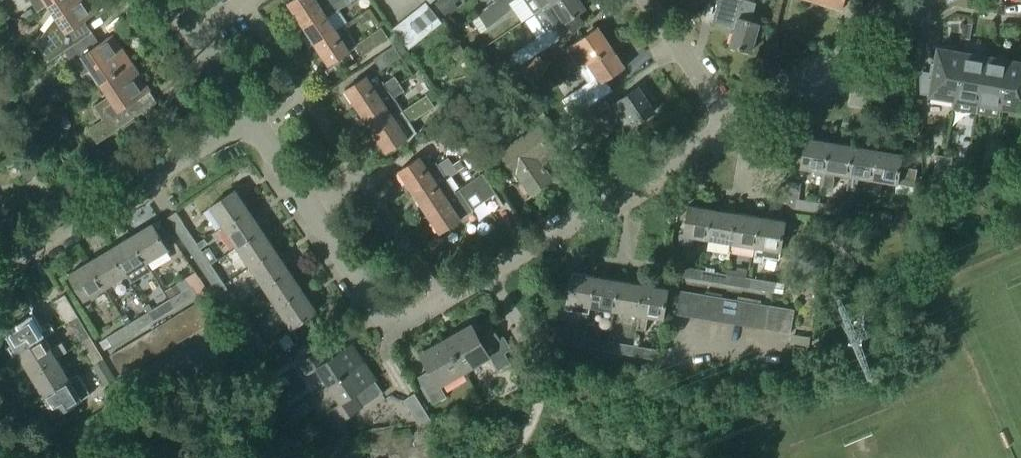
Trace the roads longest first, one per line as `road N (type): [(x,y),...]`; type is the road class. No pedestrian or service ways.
road 1 (residential): [(441,301),(731,128)]
road 2 (residential): [(0,265),(252,124)]
road 3 (residential): [(731,128),(927,0)]
road 4 (residential): [(222,369),(77,457)]
road 5 (residential): [(731,128),(641,0)]
road 6 (residential): [(386,334),(309,213)]
road 7 (residential): [(441,301),(364,181)]

